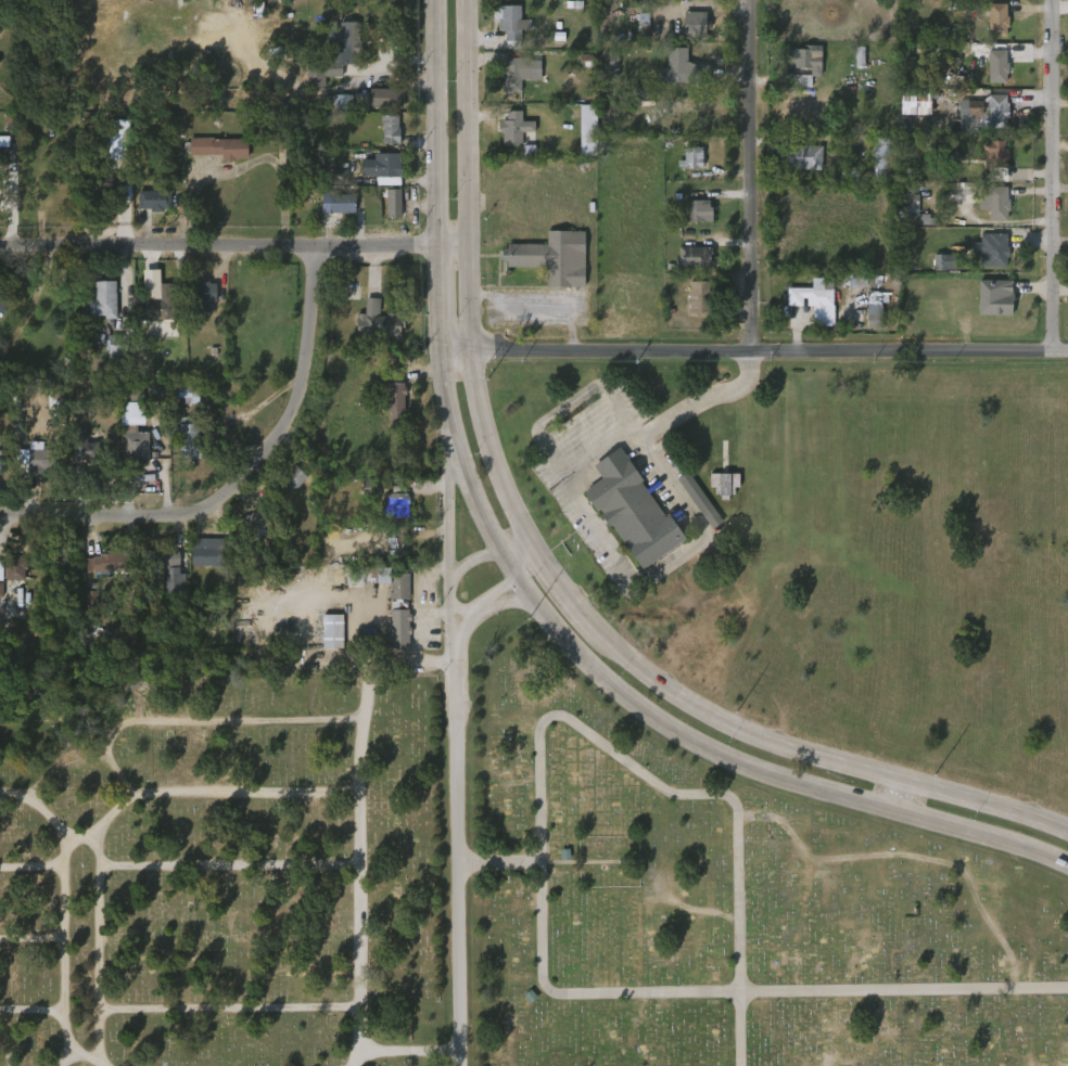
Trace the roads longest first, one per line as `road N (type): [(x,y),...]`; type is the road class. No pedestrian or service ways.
road 1 (secondary): [(460,461),(517,580),(614,693),(738,765),(1067,867)]
road 2 (tertiary): [(470,352),(1067,351)]
road 3 (secondary): [(1067,832),(742,731),(670,691),(596,629)]
road 4 (residential): [(0,518),(180,518),(259,460),(300,394),(315,248)]
road 5 (residential): [(0,248),(468,248)]
road 6 (residential): [(456,645),(468,1065)]
road 7 (secondary): [(430,0),(440,354)]
road 8 (secondary): [(470,352),(466,0)]
road 9 (residential): [(749,0),(749,352)]
road 10 (residential): [(1052,0),(1052,351)]
road 11 (secondary): [(529,536),(487,445),(470,352)]
road 12 (residential): [(460,461),(449,484),(456,645)]
road 13 (residential): [(456,645),(471,614),(544,563)]

